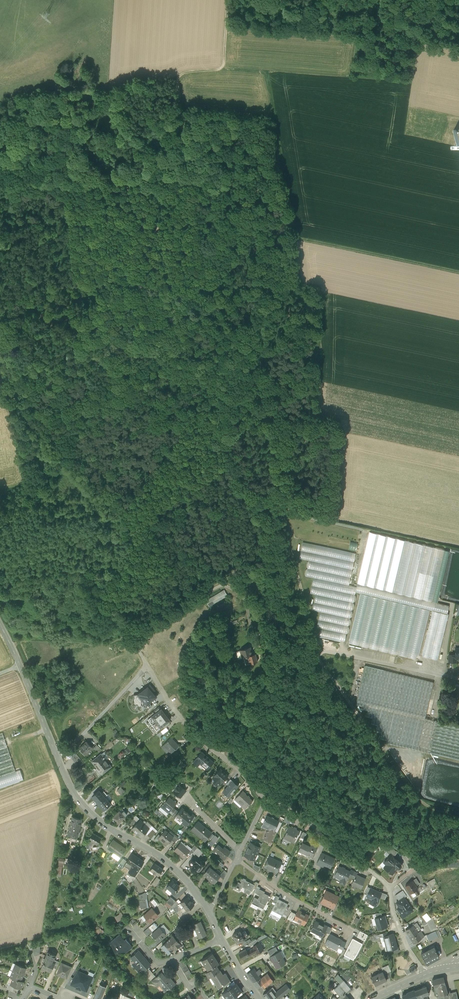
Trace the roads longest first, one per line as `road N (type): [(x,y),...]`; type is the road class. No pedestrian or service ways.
road 1 (track): [(228,0),(224,64),(177,82),(225,343),(260,380),(279,426),(282,513),(319,649),(410,788),(458,812)]
road 2 (residential): [(265,798),(379,876),(424,975)]
road 3 (residential): [(209,911),(157,853),(96,818),(57,760)]
road 4 (residential): [(147,666),(195,735),(265,798)]
road 5 (unclassified): [(57,760),(0,623)]
road 6 (residential): [(319,649),(458,680)]
road 7 (residential): [(351,929),(236,858)]
road 8 (residential): [(147,666),(57,760)]
road 9 (residential): [(216,586),(138,642),(147,666)]

